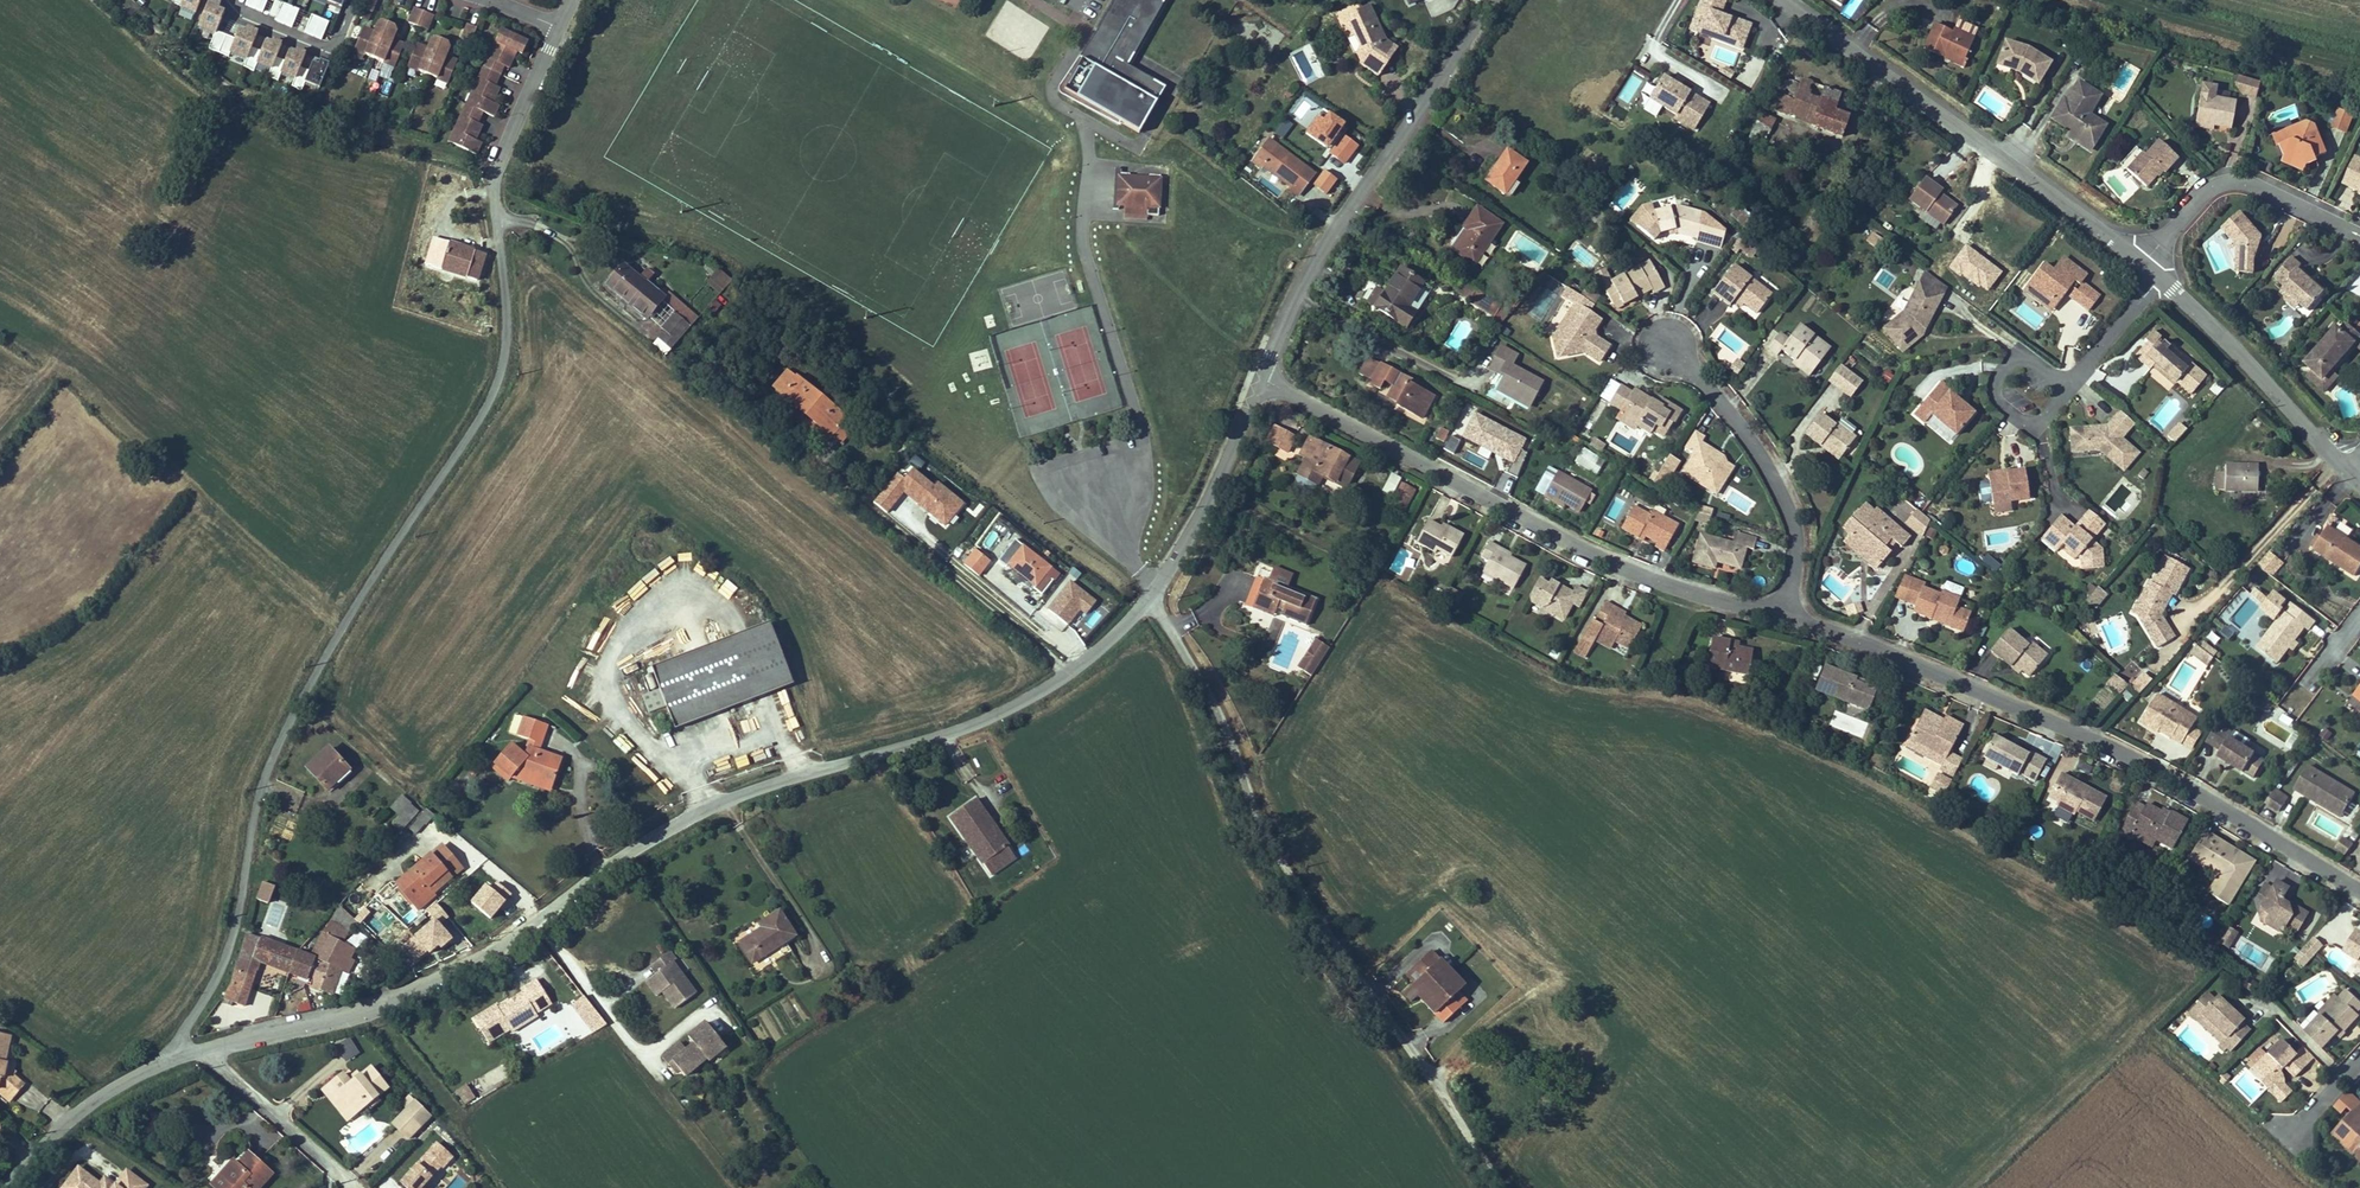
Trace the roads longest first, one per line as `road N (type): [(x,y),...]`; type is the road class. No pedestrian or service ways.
road 1 (unclassified): [(565,14),(498,167),(511,374),(304,705),(258,828),(240,937),(215,997),(169,1064)]
road 2 (tertiary): [(214,1053),(369,1015),(493,963),(666,843),(747,805),(989,728),(1055,699),(1104,668),(1162,606)]
road 3 (residential): [(1162,606),(1211,658),(1241,725),(1275,846),(1298,888),(1502,1168)]
road 4 (residential): [(1798,610),(2142,750),(2359,881)]
road 5 (residential): [(1261,377),(1604,562),(1704,598),(1798,610)]
road 6 (tertiary): [(1261,377),(1317,254),(1502,0)]
road 7 (tertiary): [(1810,0),(2157,268)]
road 8 (residential): [(1798,610),(1809,557),(1795,487),(1749,407),(1676,341)]
road 9 (tertiary): [(2171,280),(2359,462)]
road 10 (tertiary): [(1162,606),(1261,377)]
road 11 (residential): [(2157,268),(2231,186),(2265,186),(2359,228)]
road 12 (track): [(2139,0),(2359,59)]
road 13 (tertiary): [(18,1187),(77,1120),(169,1064)]
road 14 (residential): [(214,1053),(353,1187)]
road 15 (residential): [(2084,385),(2036,353),(2016,372),(2008,388),(2015,406),(2049,429)]
road 16 (residential): [(247,0),(333,41),(347,33),(359,0)]
road 17 (residential): [(2171,280),(2084,385)]

